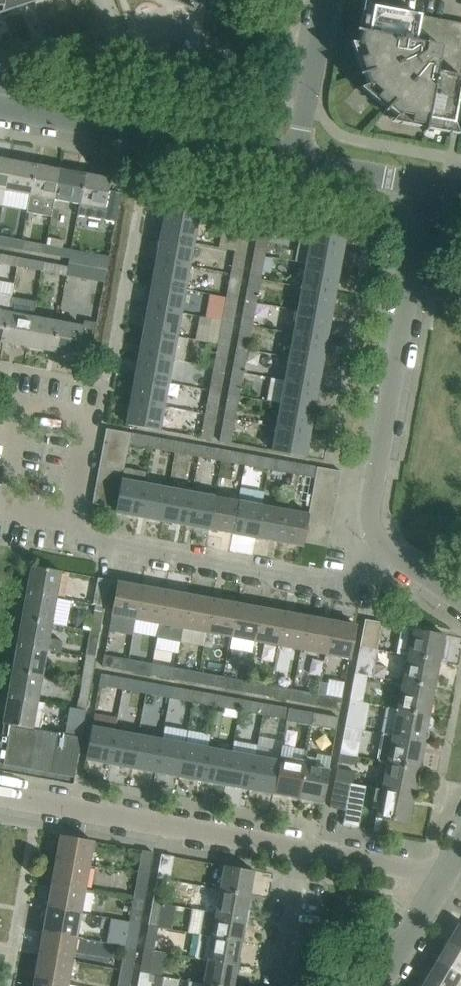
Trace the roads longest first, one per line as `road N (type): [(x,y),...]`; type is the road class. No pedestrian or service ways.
road 1 (residential): [(381,555),(370,515),(429,186)]
road 2 (residential): [(381,555),(346,587),(85,538),(72,521)]
road 3 (residential): [(303,847),(0,793)]
road 4 (residential): [(298,161),(0,110)]
road 5 (residential): [(12,400),(92,414),(72,521)]
road 6 (residential): [(298,161),(328,0)]
road 7 (residential): [(441,871),(303,847)]
road 8 (residential): [(282,985),(303,847)]
road 9 (residential): [(429,186),(298,161)]
road 10 (residential): [(372,985),(441,871)]

